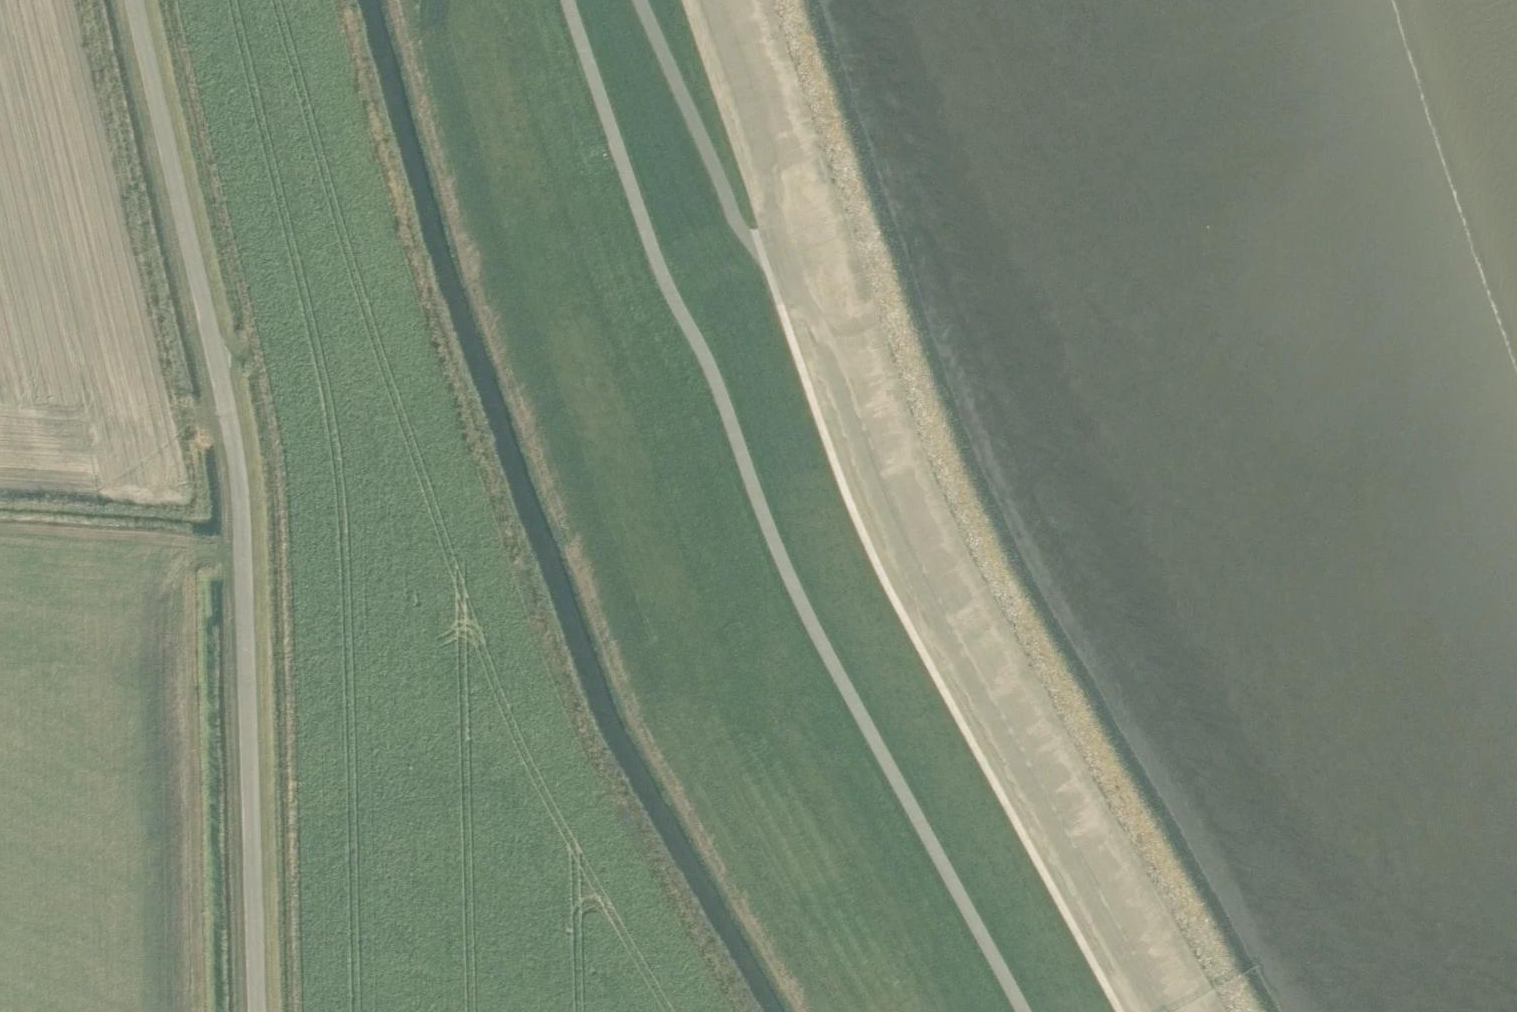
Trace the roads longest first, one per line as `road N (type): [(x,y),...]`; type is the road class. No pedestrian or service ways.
road 1 (unclassified): [(134,0),(241,489),(258,1011)]

